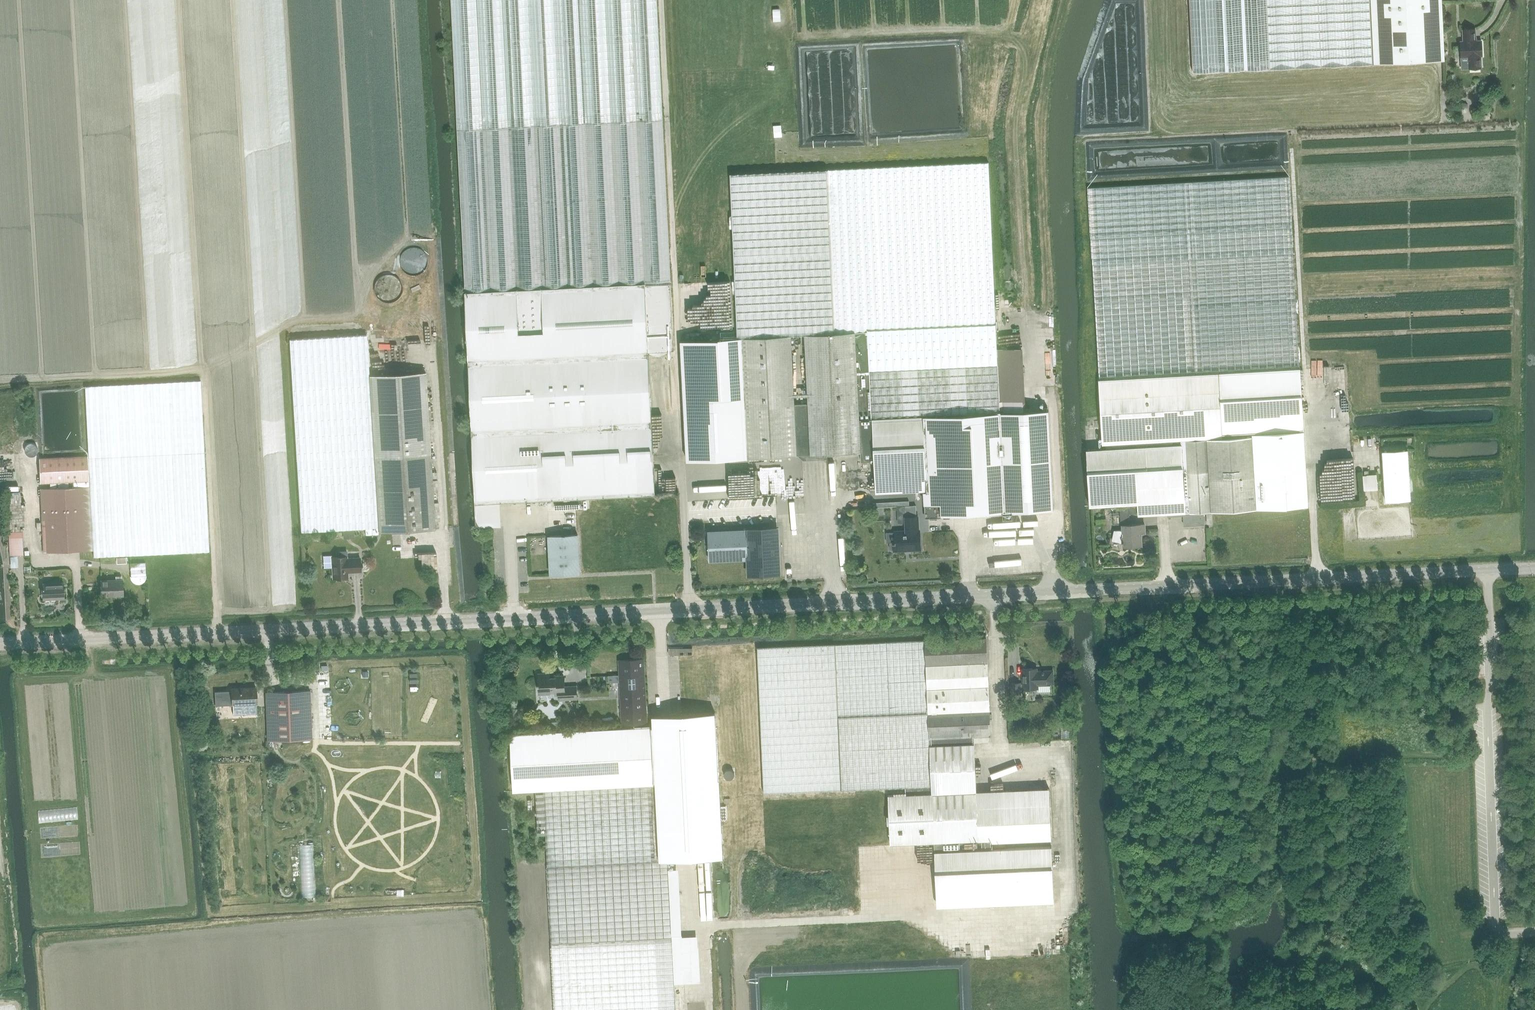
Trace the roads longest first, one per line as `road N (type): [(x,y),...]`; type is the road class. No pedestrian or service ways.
road 1 (unclassified): [(0,645),(1534,568)]

